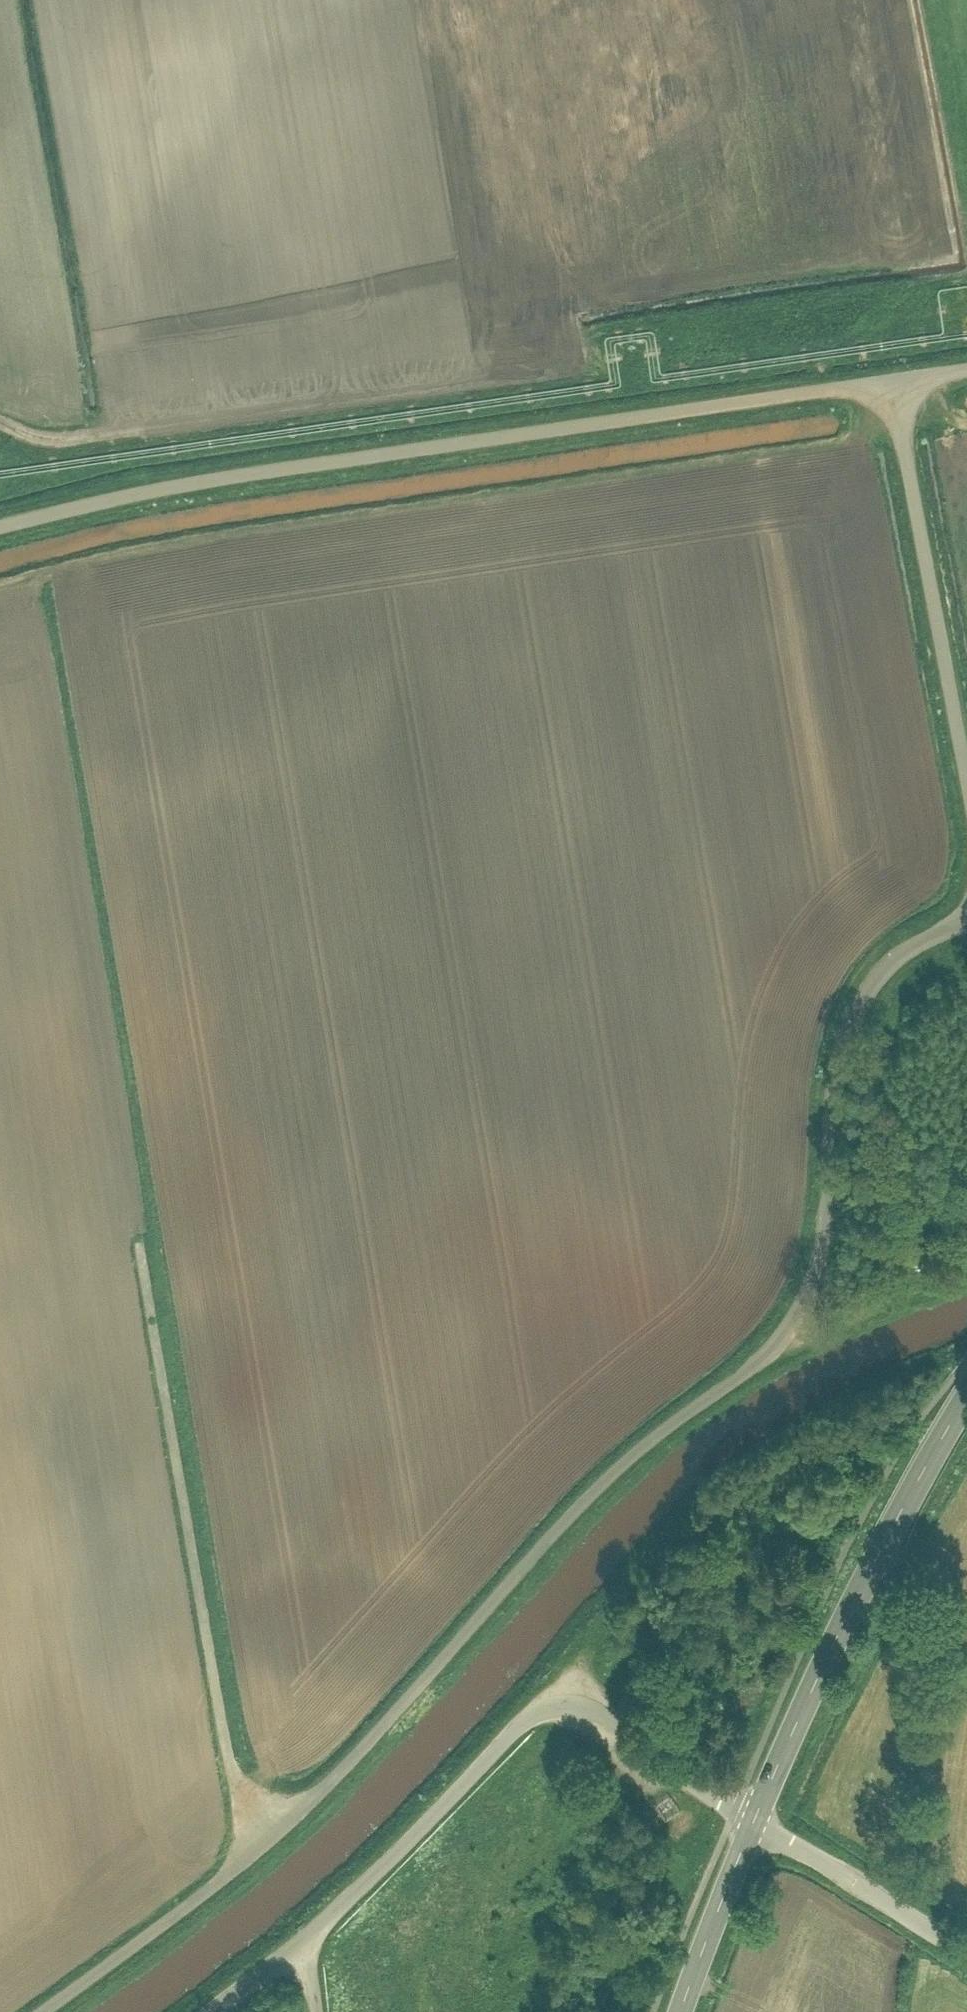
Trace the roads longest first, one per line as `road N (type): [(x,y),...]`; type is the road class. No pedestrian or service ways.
road 1 (unclassified): [(966,921),(893,959),(848,1024),(833,1073),(820,1258),(801,1310),(777,1344),(609,1476),(309,1805),(40,2011)]
road 2 (unclassified): [(0,525),(189,482),(892,378),(966,789)]
road 3 (secondary): [(966,1395),(878,1553),(754,1820)]
road 4 (unclassified): [(754,1820),(966,1952)]
road 5 (secondary): [(754,1820),(679,2011)]
road 6 (track): [(0,421),(56,439),(144,429)]

